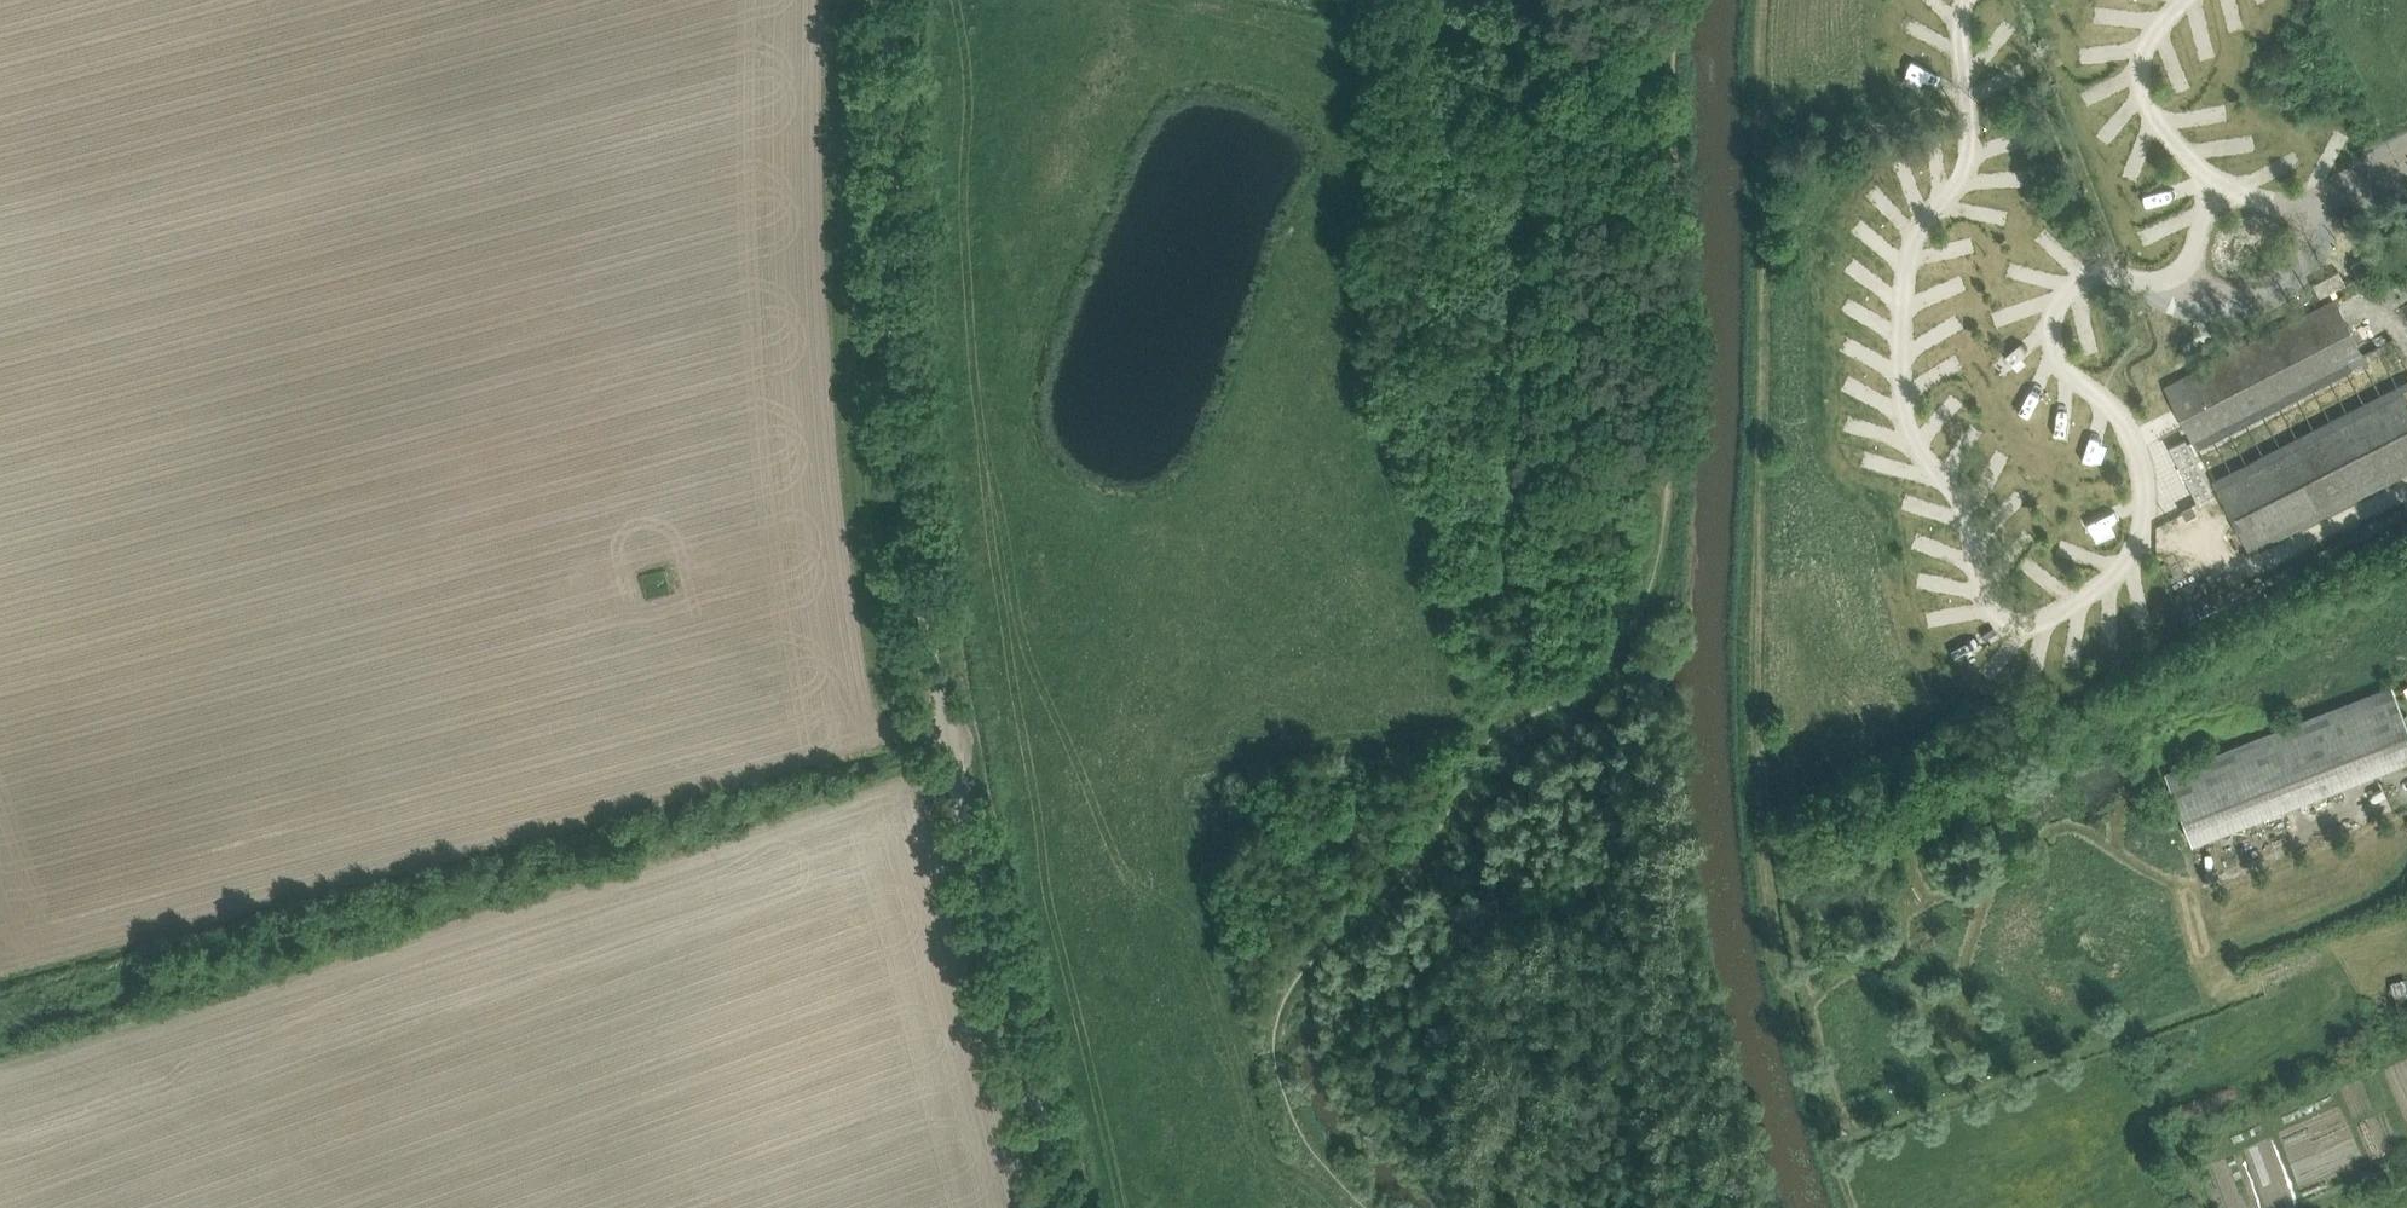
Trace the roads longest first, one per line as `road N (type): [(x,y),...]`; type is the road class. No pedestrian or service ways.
road 1 (unclassified): [(1062,1207),(979,888),(896,414),(883,263),(884,0)]

